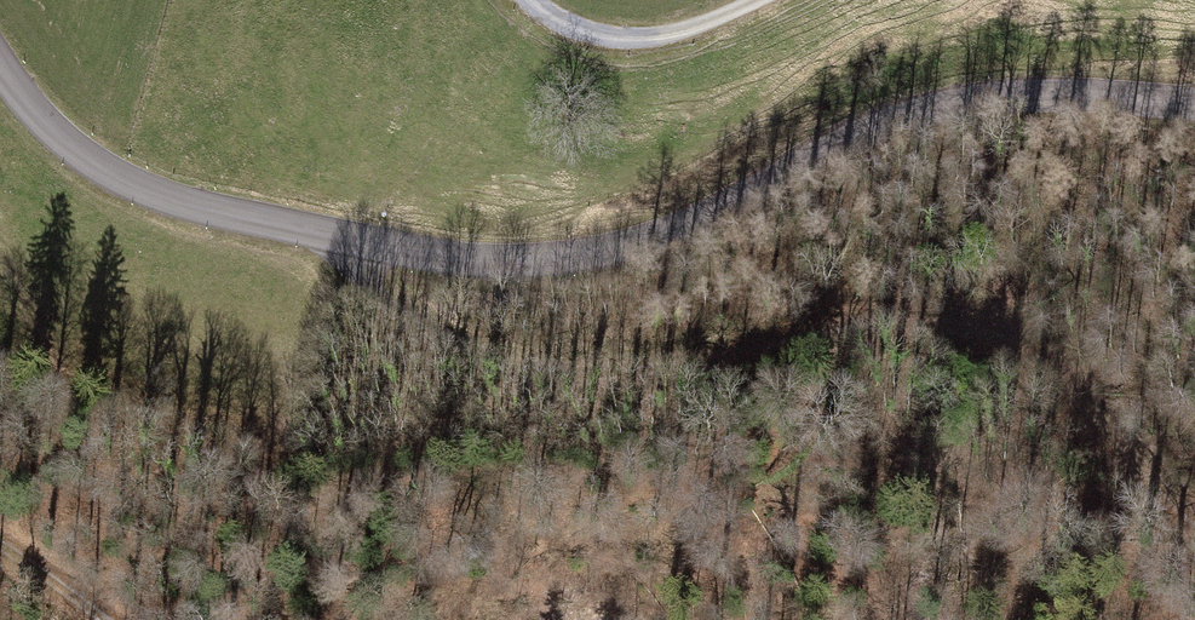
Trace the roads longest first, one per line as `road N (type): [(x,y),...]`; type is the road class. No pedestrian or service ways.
road 1 (tertiary): [(0,62),(46,124),(148,193),(317,239),(505,259),(609,248),(691,222),(898,113),(1017,92),(1194,100)]
road 2 (track): [(317,239),(388,323),(497,361),(583,367),(795,329),(962,328),(1034,352),(1194,523)]
road 3 (track): [(528,0),(549,22),(609,42),(689,29),(755,0)]
road 4 (track): [(0,536),(34,549),(107,619)]

